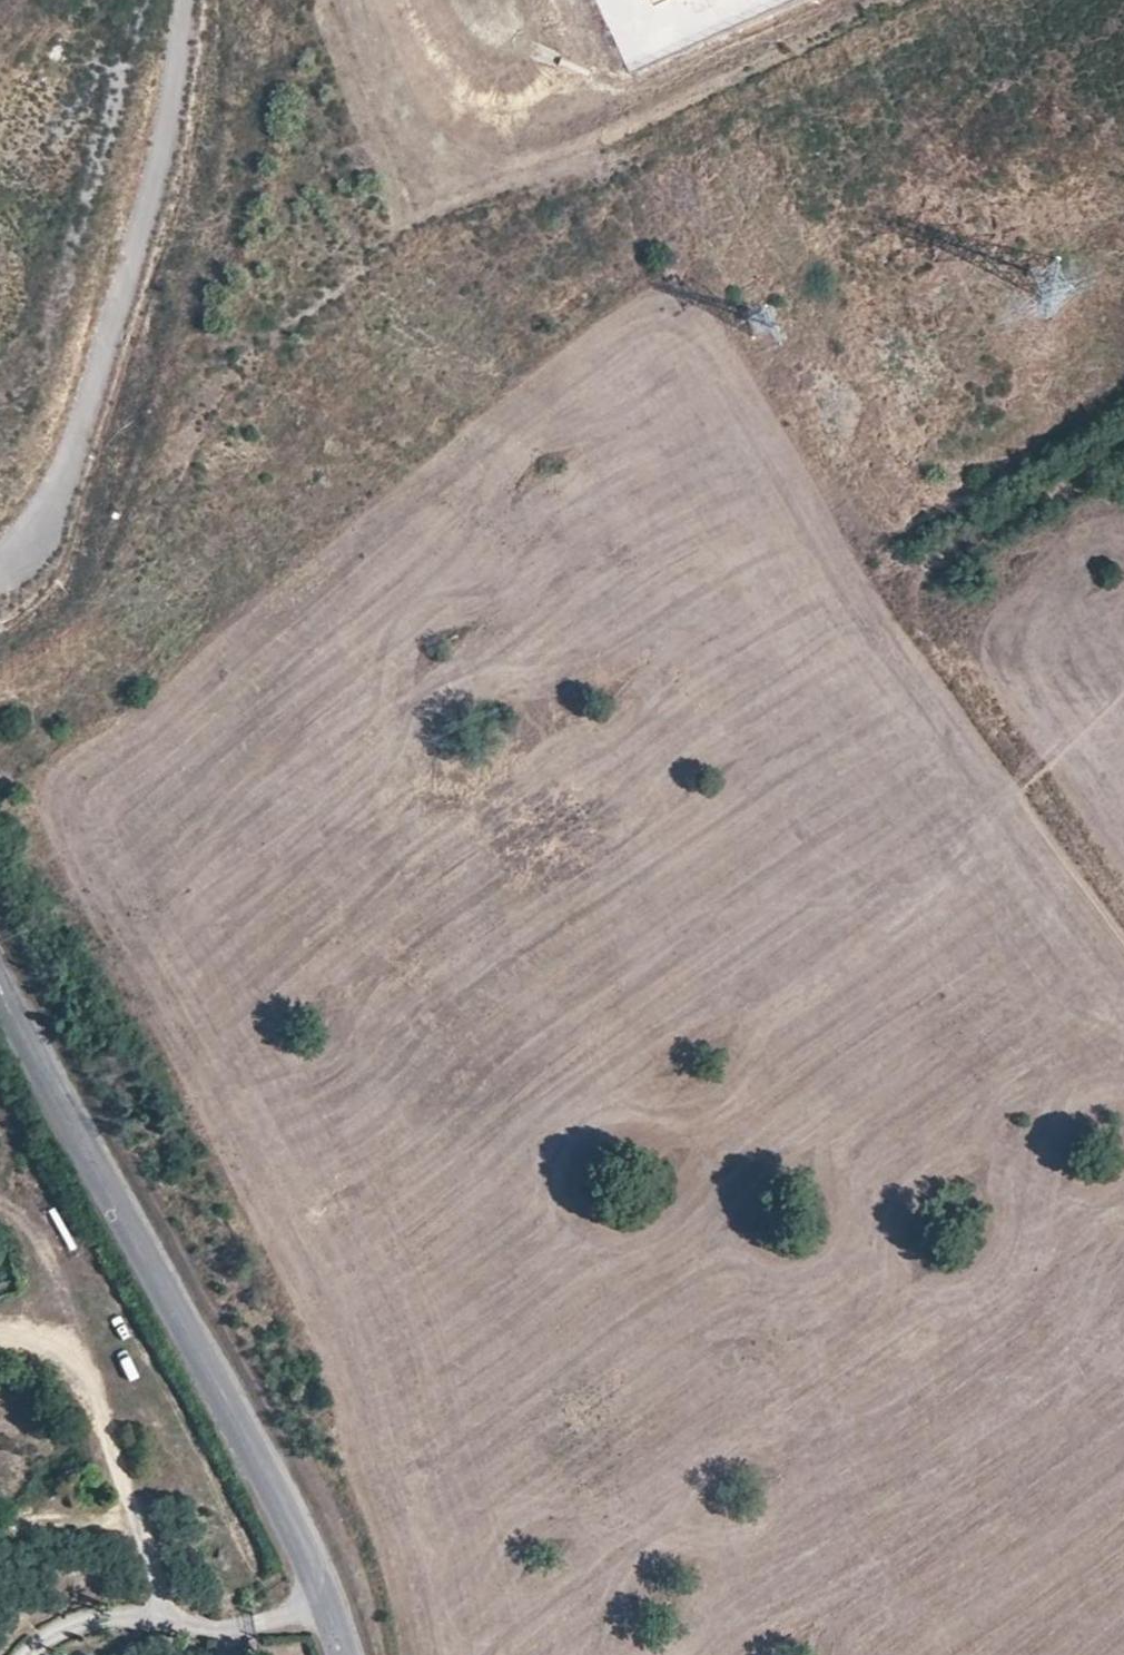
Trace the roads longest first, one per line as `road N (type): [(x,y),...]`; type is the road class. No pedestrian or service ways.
road 1 (tertiary): [(0,988),(298,1543),(341,1654)]
road 2 (track): [(1123,439),(919,571),(926,614),(1123,895)]

